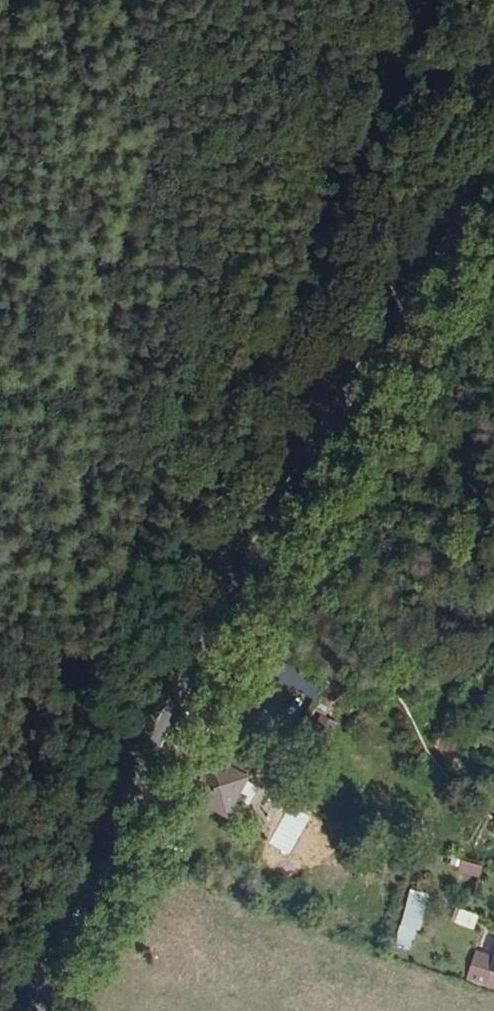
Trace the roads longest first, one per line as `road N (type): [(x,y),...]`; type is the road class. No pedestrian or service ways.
road 1 (primary): [(24,1010),(254,560),(387,345),(493,195)]

